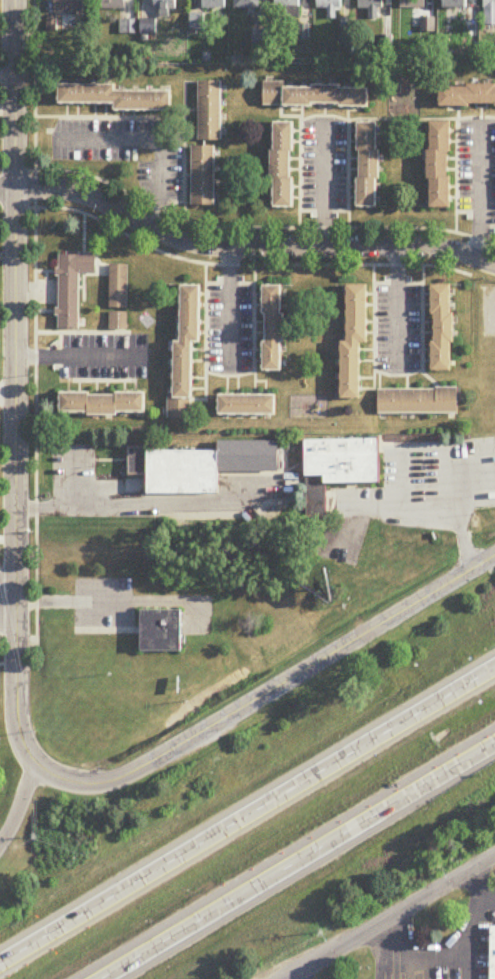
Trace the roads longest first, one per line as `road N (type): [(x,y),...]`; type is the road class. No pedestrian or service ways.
road 1 (tertiary): [(15,601),(20,744),(48,774),(106,785),(494,556)]
road 2 (tertiary): [(14,0),(15,601)]
road 3 (motorway): [(494,670),(0,963)]
road 4 (residential): [(14,191),(81,195),(160,233),(220,248),(427,248),(494,266)]
road 5 (motorway): [(103,978),(494,744)]
road 6 (residential): [(288,978),(494,858)]

